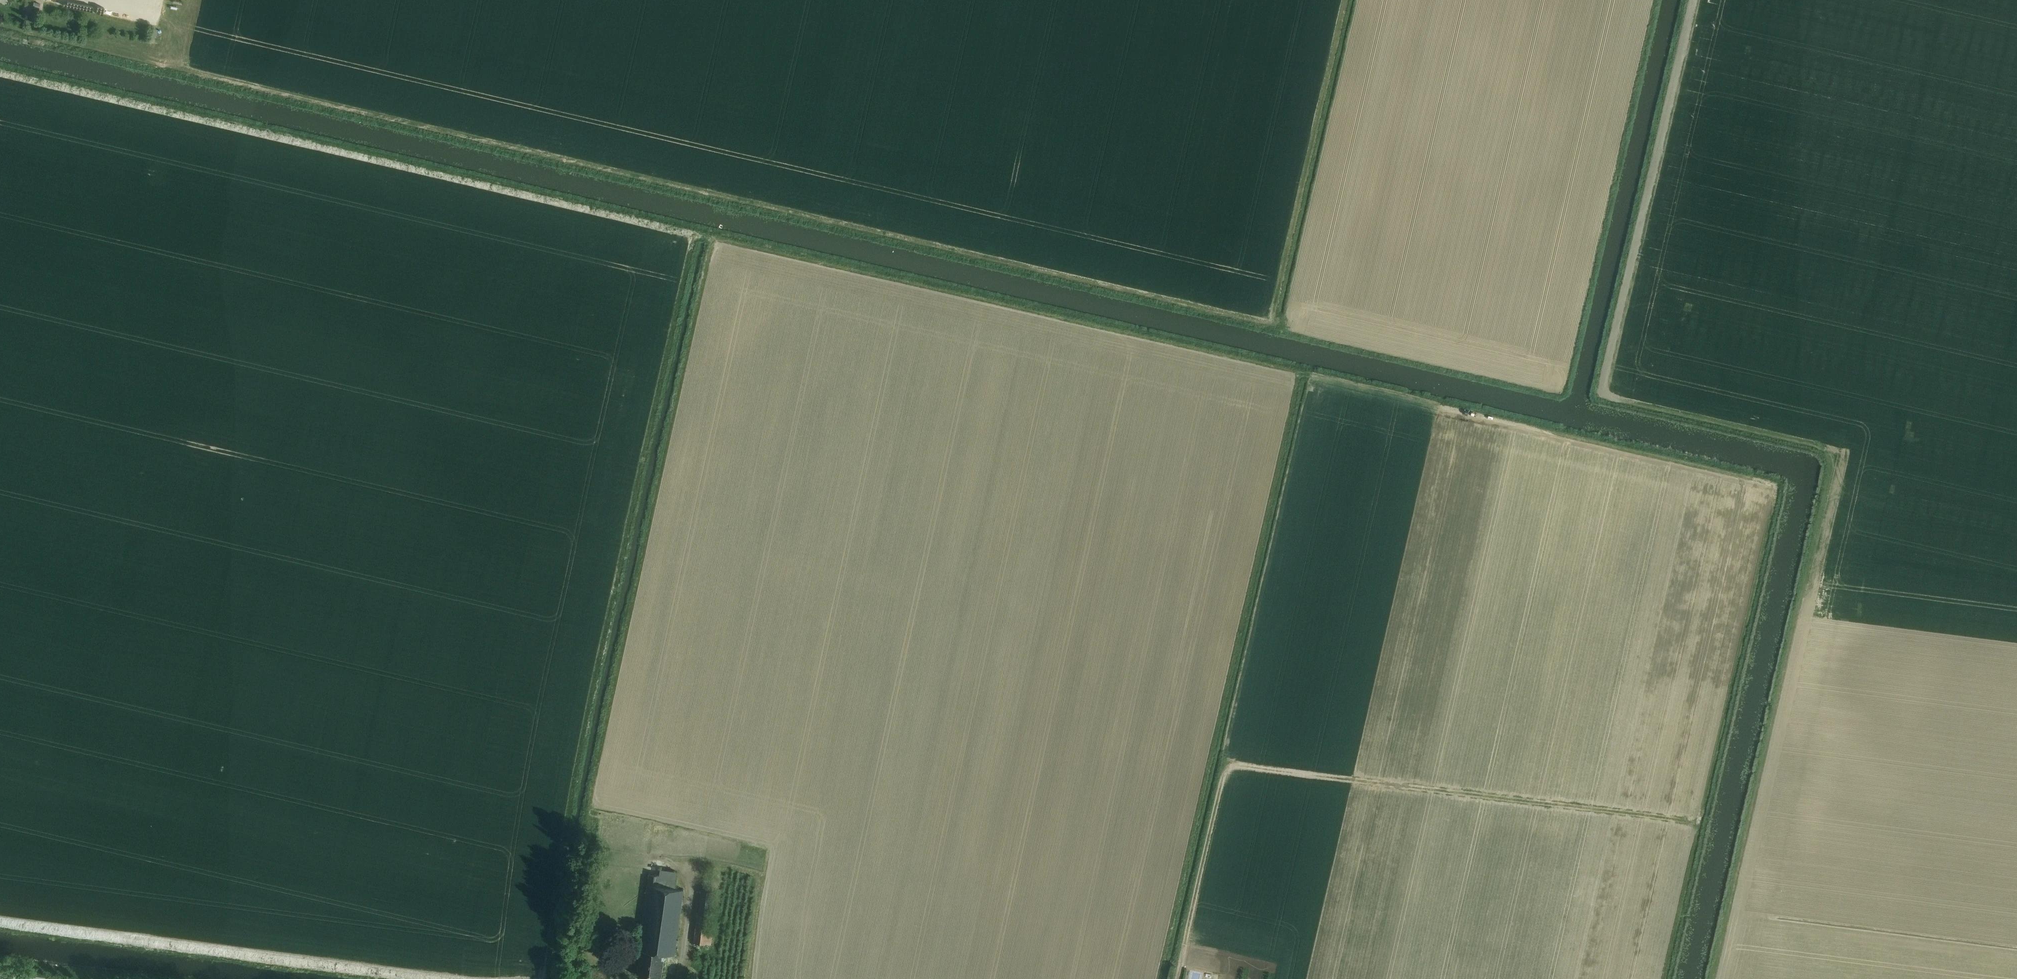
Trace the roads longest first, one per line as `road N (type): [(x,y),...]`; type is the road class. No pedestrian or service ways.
road 1 (track): [(1314,378),(0,76)]
road 2 (track): [(1178,978),(1231,767),(1701,822)]

